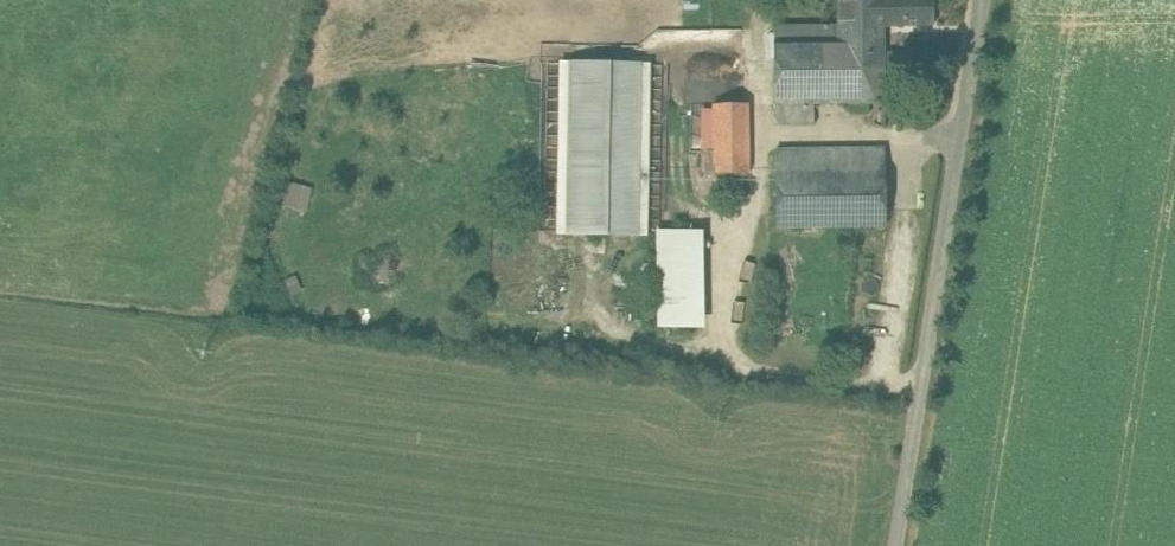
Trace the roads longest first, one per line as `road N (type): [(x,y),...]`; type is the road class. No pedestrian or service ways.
road 1 (track): [(998,0),(911,545)]

